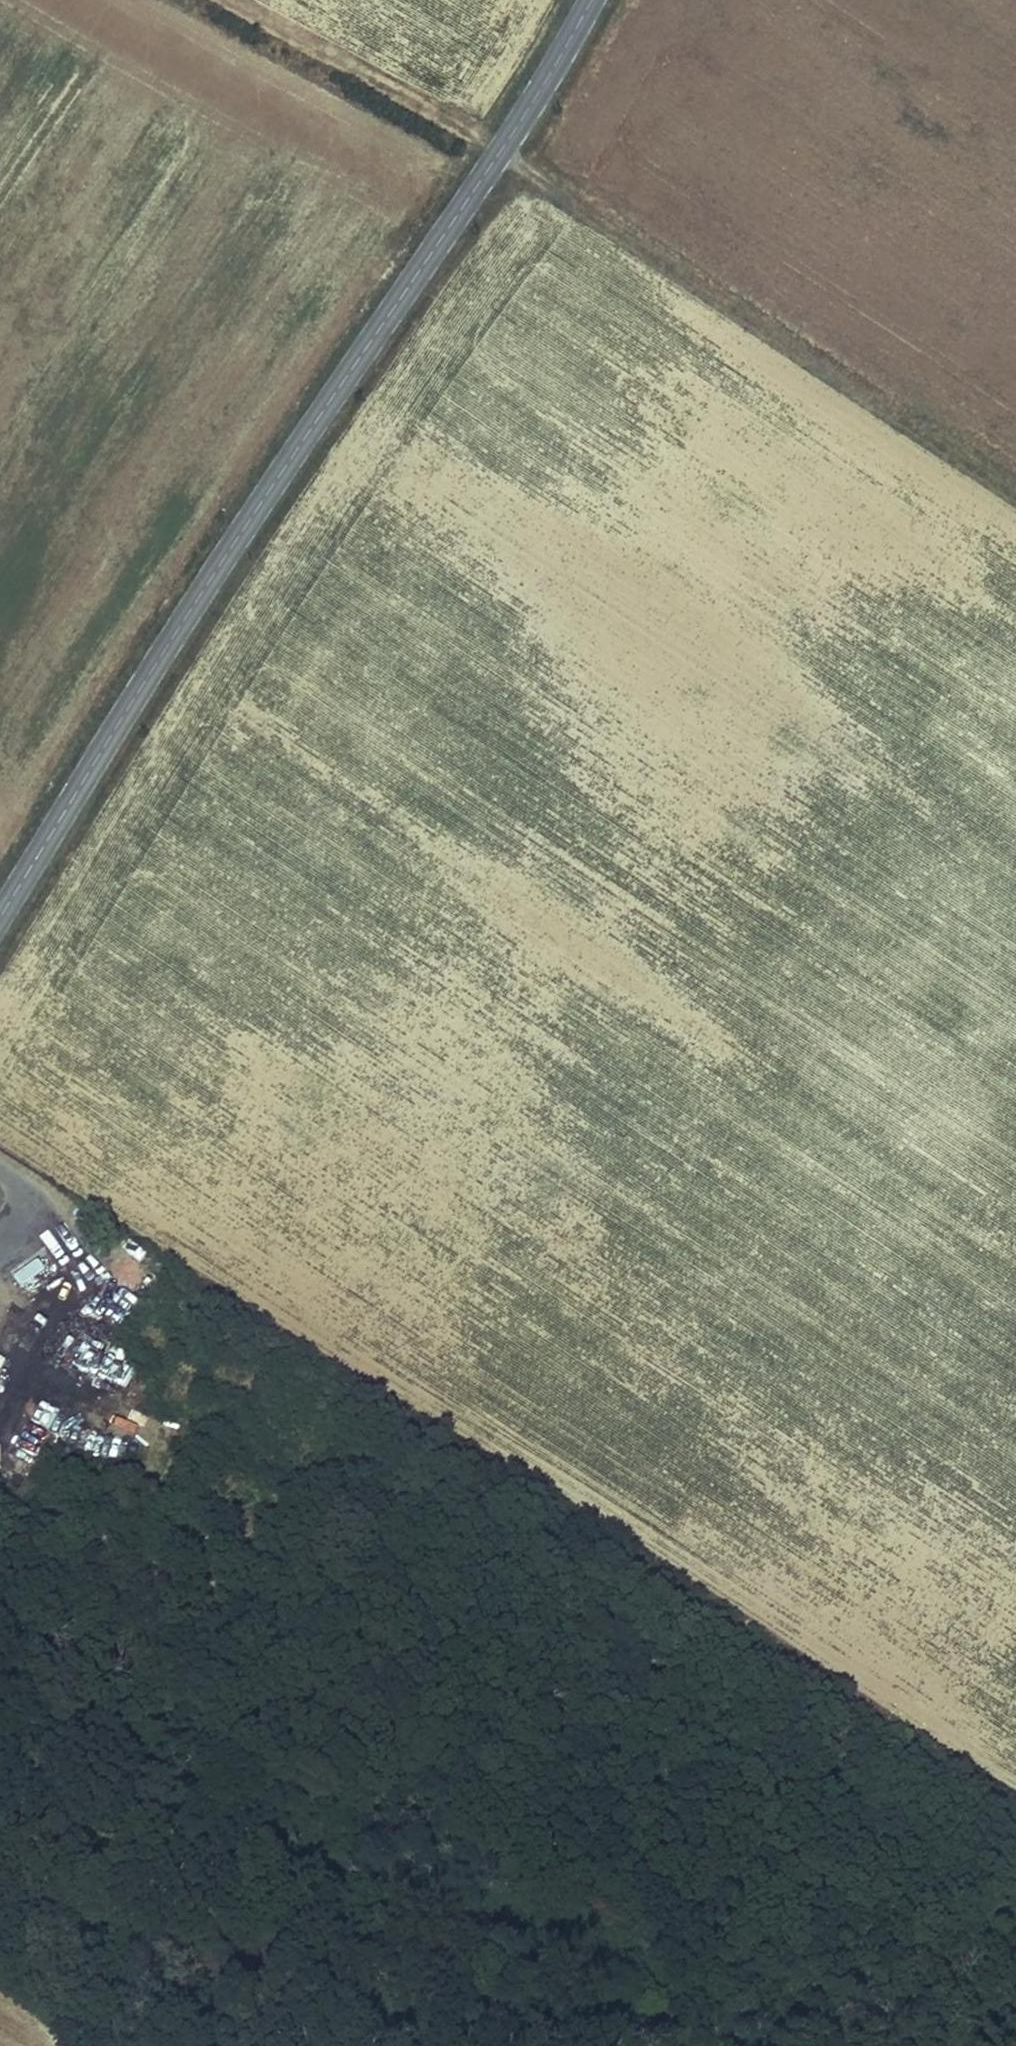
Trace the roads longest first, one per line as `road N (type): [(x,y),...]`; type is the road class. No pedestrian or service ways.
road 1 (secondary): [(593,0),(500,156),(0,913)]
road 2 (track): [(1015,499),(500,156)]

